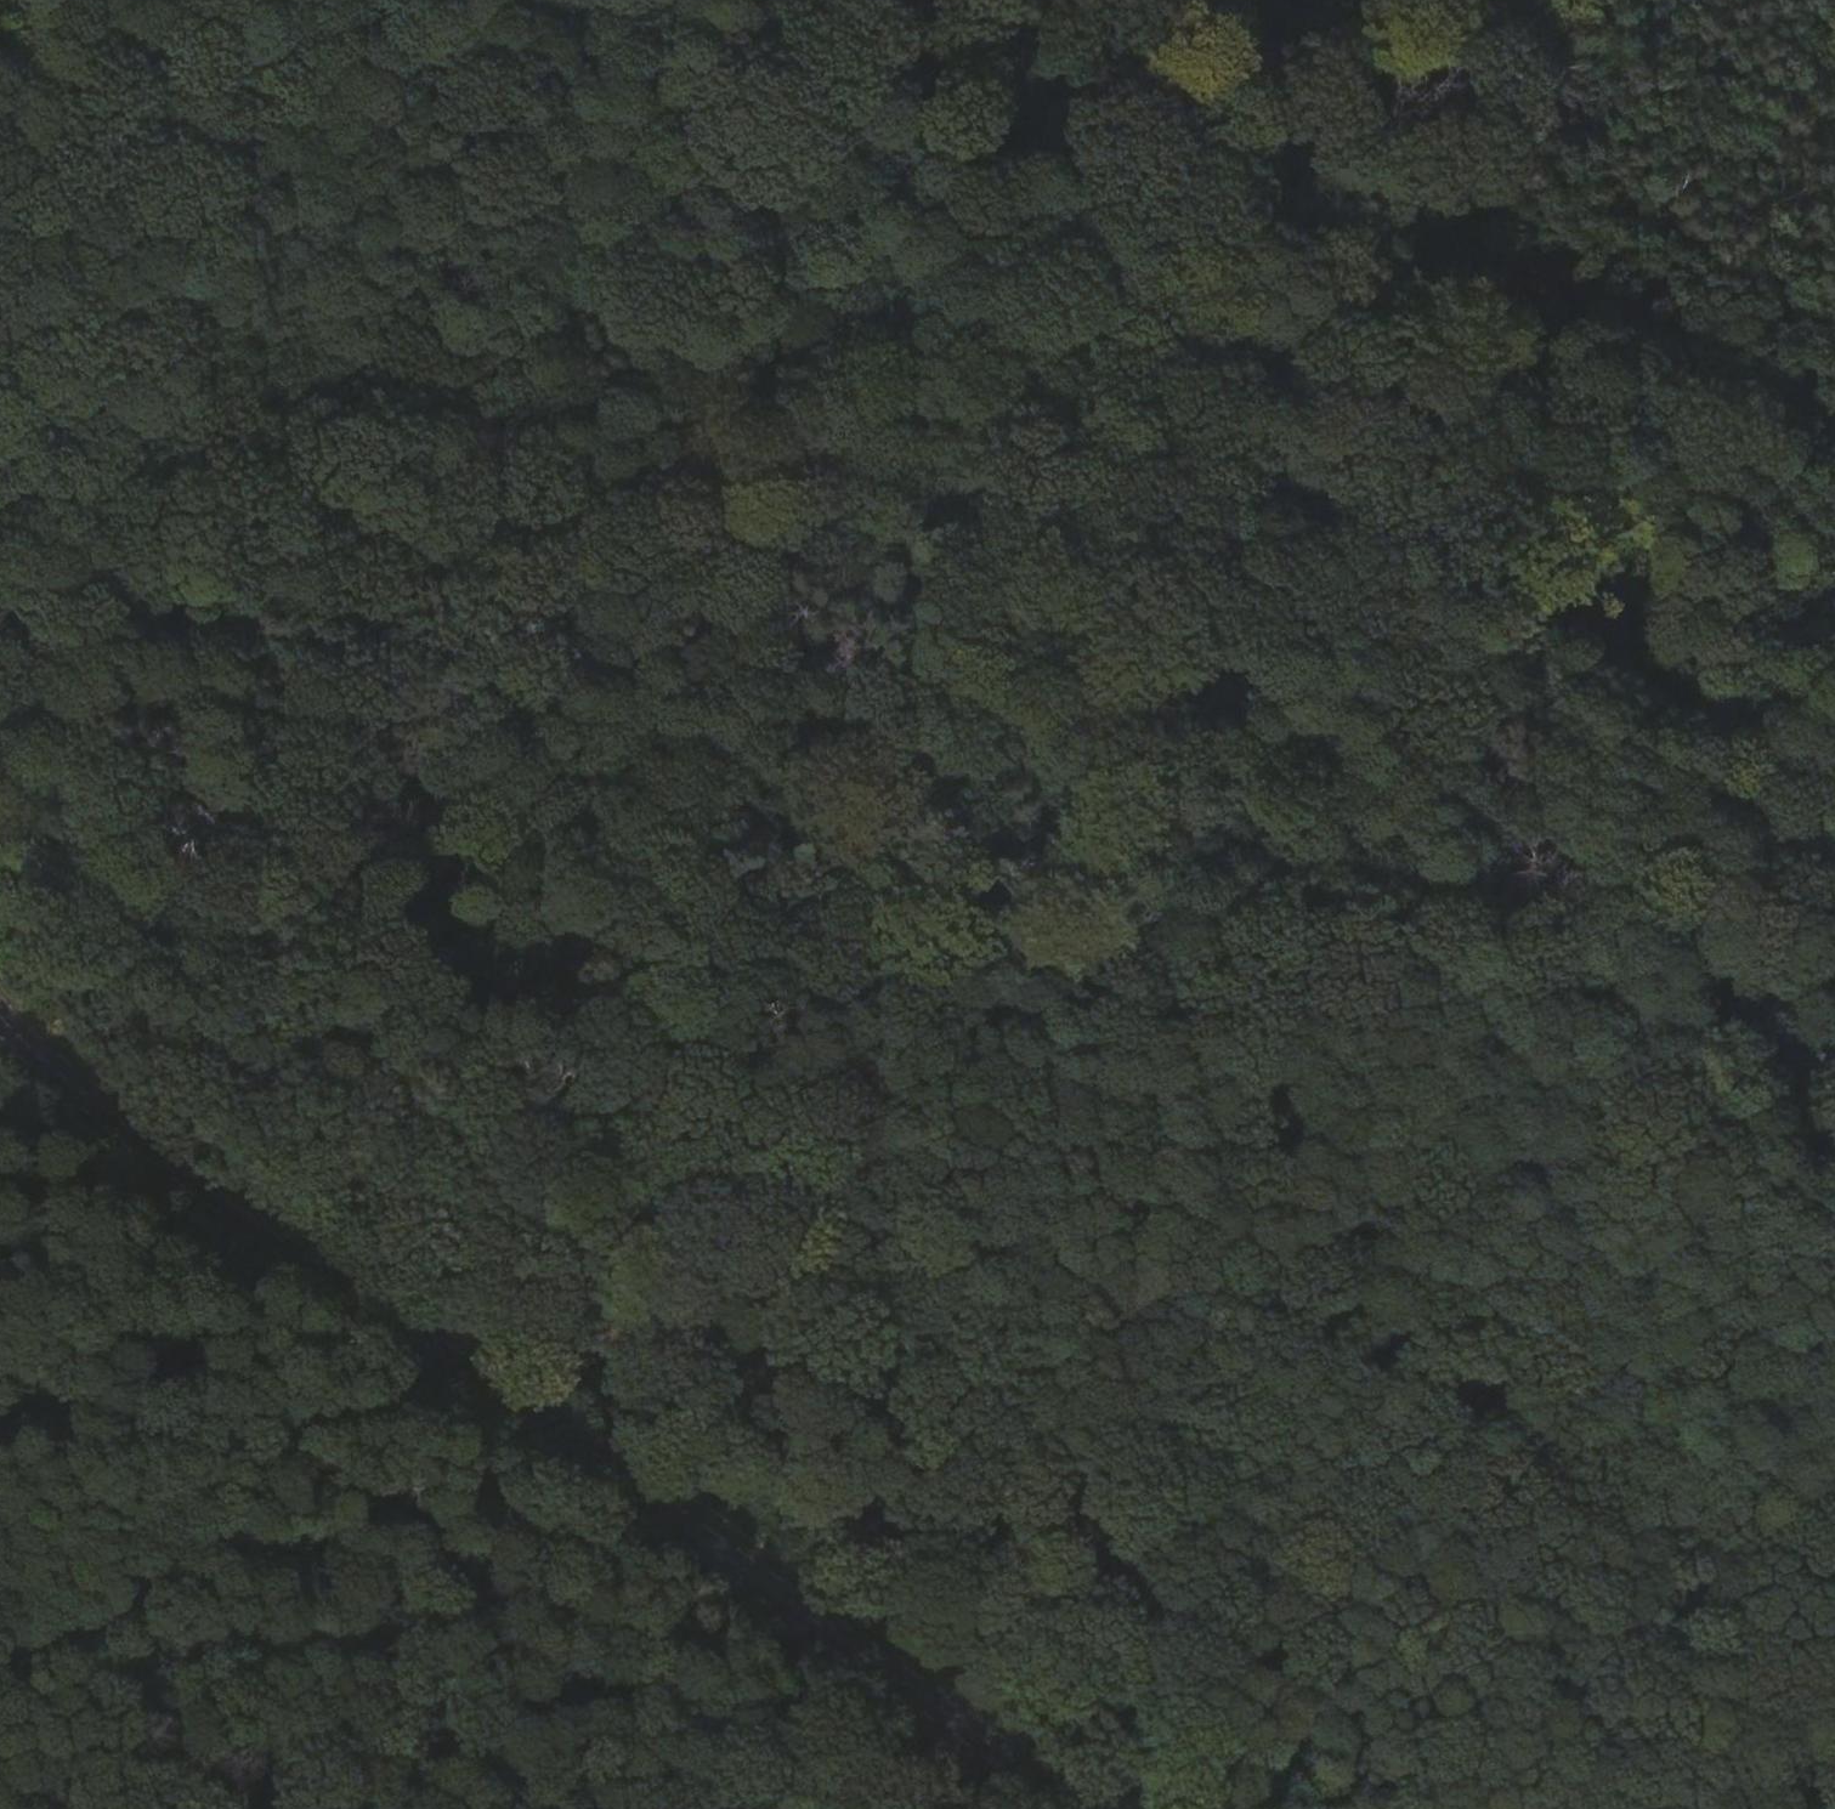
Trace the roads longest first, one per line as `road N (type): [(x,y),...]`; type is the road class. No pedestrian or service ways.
road 1 (tertiary): [(1082,1808),(101,1113),(0,1017)]

